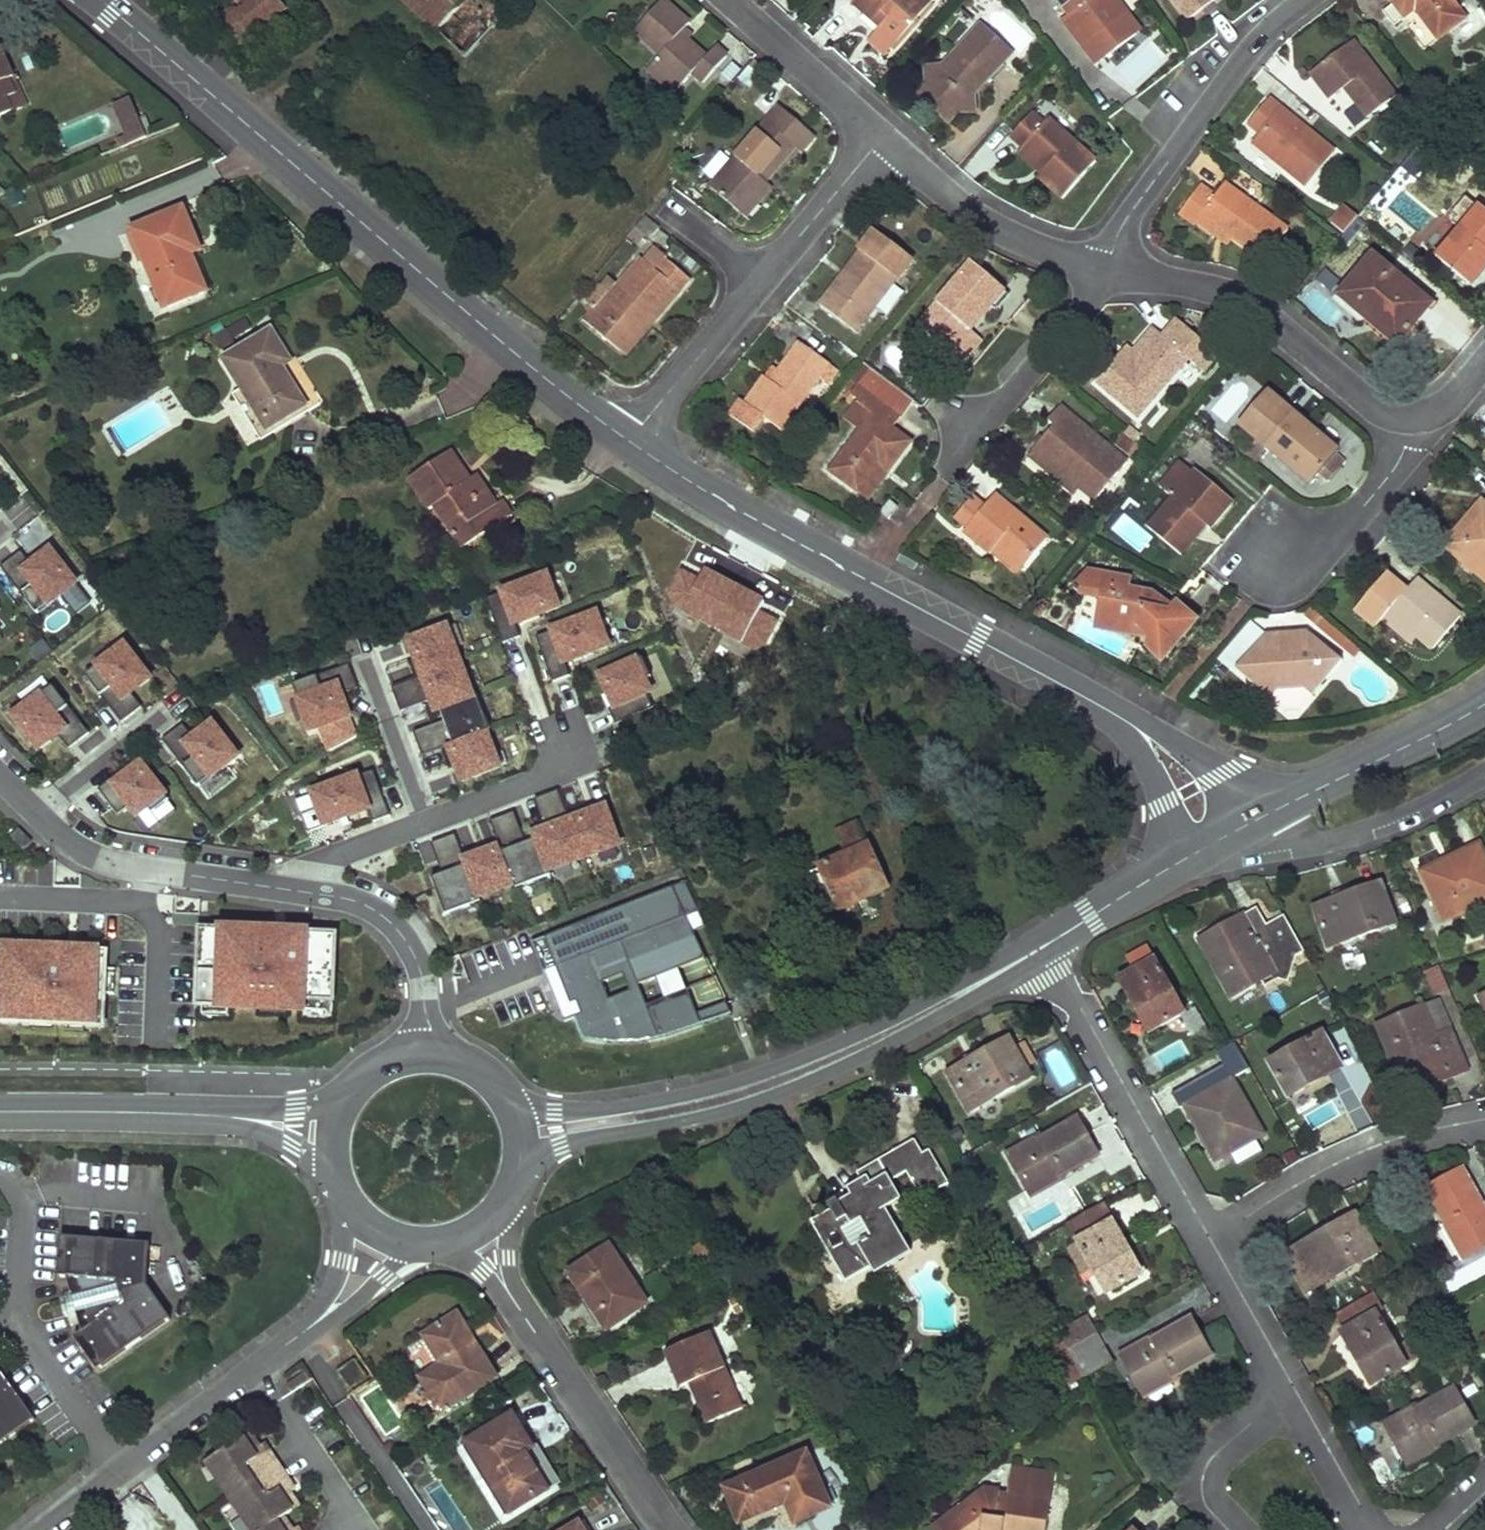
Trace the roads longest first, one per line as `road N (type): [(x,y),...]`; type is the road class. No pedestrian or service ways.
road 1 (tertiary): [(100,0),(629,441)]
road 2 (tertiary): [(522,1154),(722,1114),(798,1088),(903,1039),(1043,946)]
road 3 (tertiary): [(1043,946),(752,1078),(620,1107),(510,1107)]
road 4 (tertiary): [(629,441),(732,507),(1113,714)]
road 5 (residential): [(1105,274),(1194,286),(1251,306),(1381,412),(1411,418)]
road 6 (residential): [(1105,274),(1141,198),(1246,57),(1309,0)]
road 7 (residential): [(1209,1238),(1043,946)]
road 8 (residential): [(40,1529),(304,1334)]
road 9 (residential): [(1484,1118),(1336,1163),(1209,1238)]
road 10 (residential): [(507,1292),(667,1529)]
road 11 (residential): [(881,138),(965,213),(1105,274)]
road 12 (tertiary): [(1261,817),(1484,703)]
road 13 (residential): [(1261,817),(1274,835),(1326,836),(1427,802),(1484,772)]
road 14 (residential): [(429,1056),(421,975),(408,942),(370,907),(308,891)]
road 15 (tertiary): [(0,1113),(224,1117)]
road 16 (residential): [(973,435),(1105,274)]
road 17 (residential): [(629,441),(762,281)]
road 18 (residential): [(729,0),(881,138)]
road 19 (residential): [(1287,553),(1347,522),(1373,495),(1404,448),(1411,418)]
road 20 (residential): [(1293,1387),(1208,1462),(1204,1498),(1229,1529)]
road 21 (residential): [(0,898),(124,902),(144,911),(147,868)]
road 22 (residential): [(762,281),(881,138)]
road 23 (tertiary): [(1261,817),(1220,773),(1147,724),(1113,714)]
road 24 (residential): [(426,822),(364,659)]
road 25 (residential): [(1293,1387),(1209,1238)]
road 26 (tertiary): [(1113,714),(1147,761),(1179,863)]
road 27 (residential): [(38,815),(167,713)]
road 28 (residential): [(1374,1529),(1293,1387)]
road 29 (residential): [(308,891),(147,868)]
road 30 (residential): [(426,822),(535,781),(568,752)]
road 31 (tertiary): [(1043,946),(1179,863)]
road 32 (residential): [(304,1334),(366,1293),(415,1243)]
road 33 (residential): [(308,891),(312,873),(330,859),(426,822)]
road 34 (residential): [(349,1204),(335,1283),(304,1334)]
road 35 (residential): [(147,868),(81,851),(38,815)]
road 36 (tertiary): [(346,1101),(224,1117)]
road 37 (residential): [(665,208),(762,281)]

